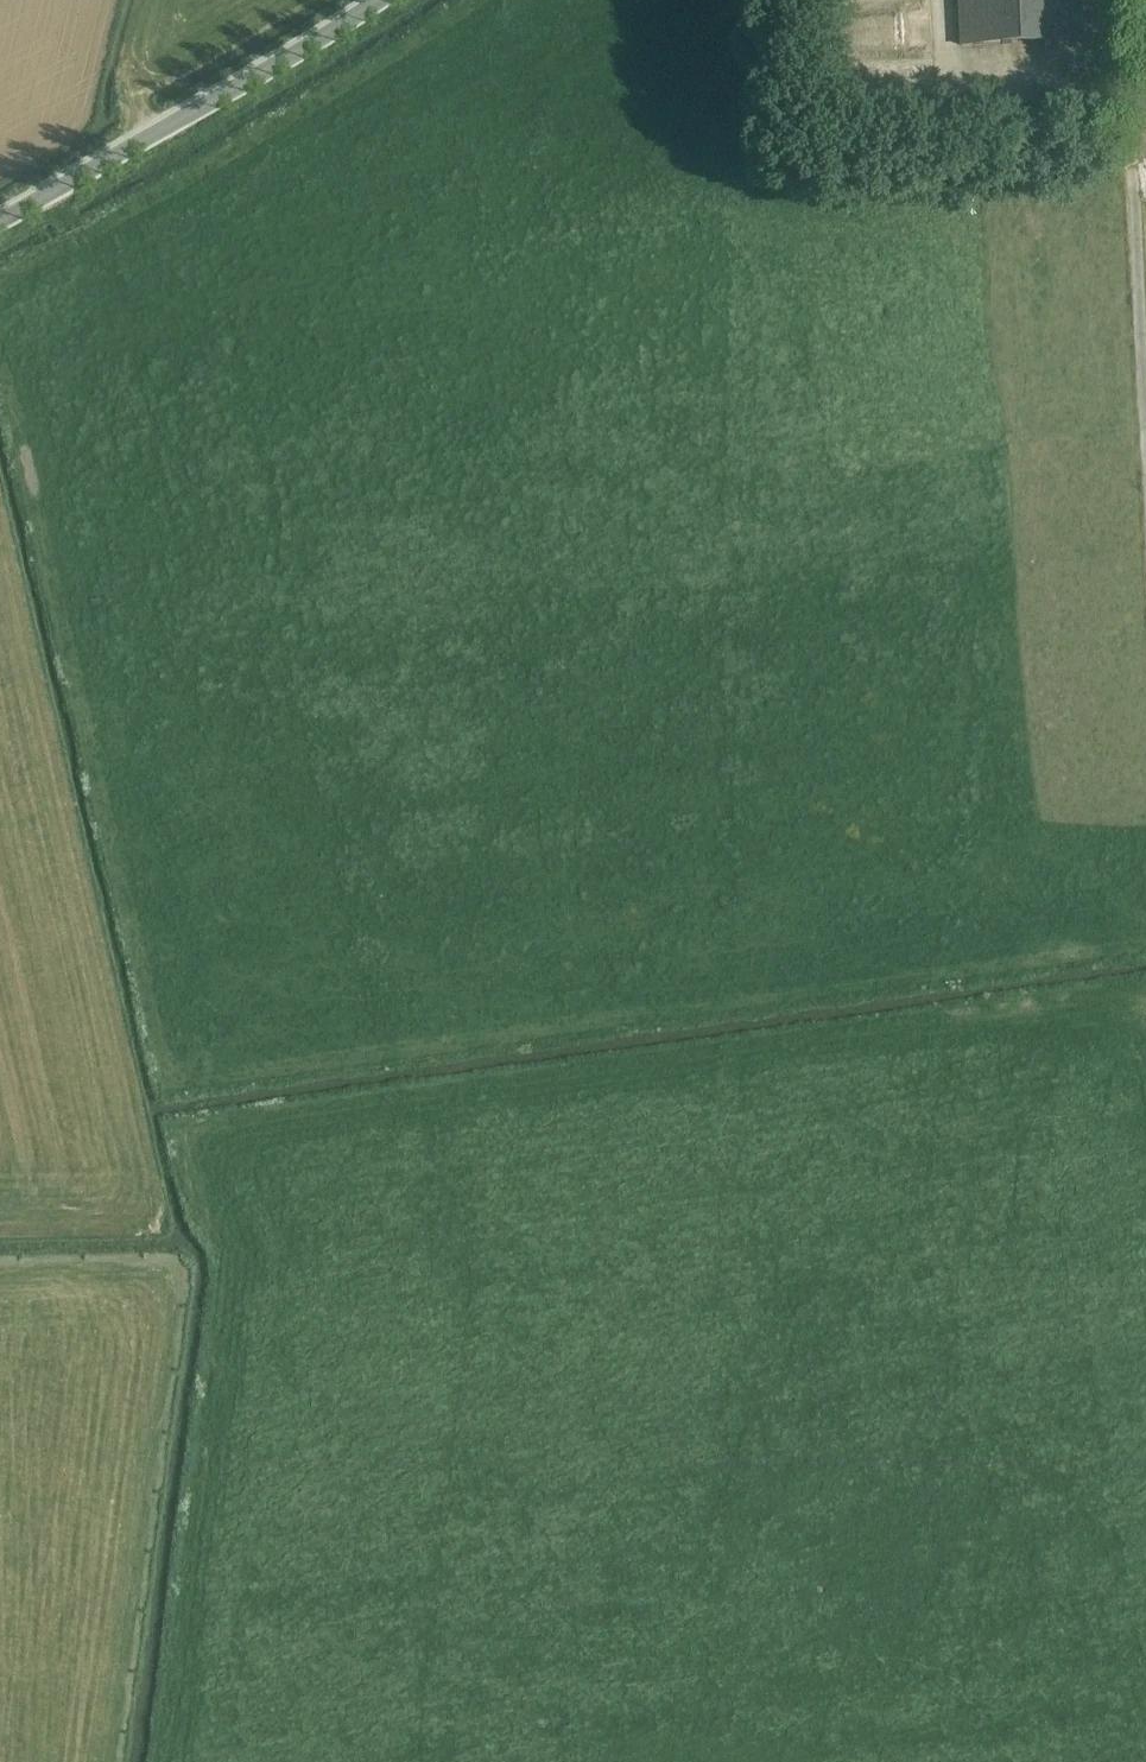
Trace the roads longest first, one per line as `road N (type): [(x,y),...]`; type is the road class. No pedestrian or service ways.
road 1 (unclassified): [(0,219),(184,121),(381,0)]

